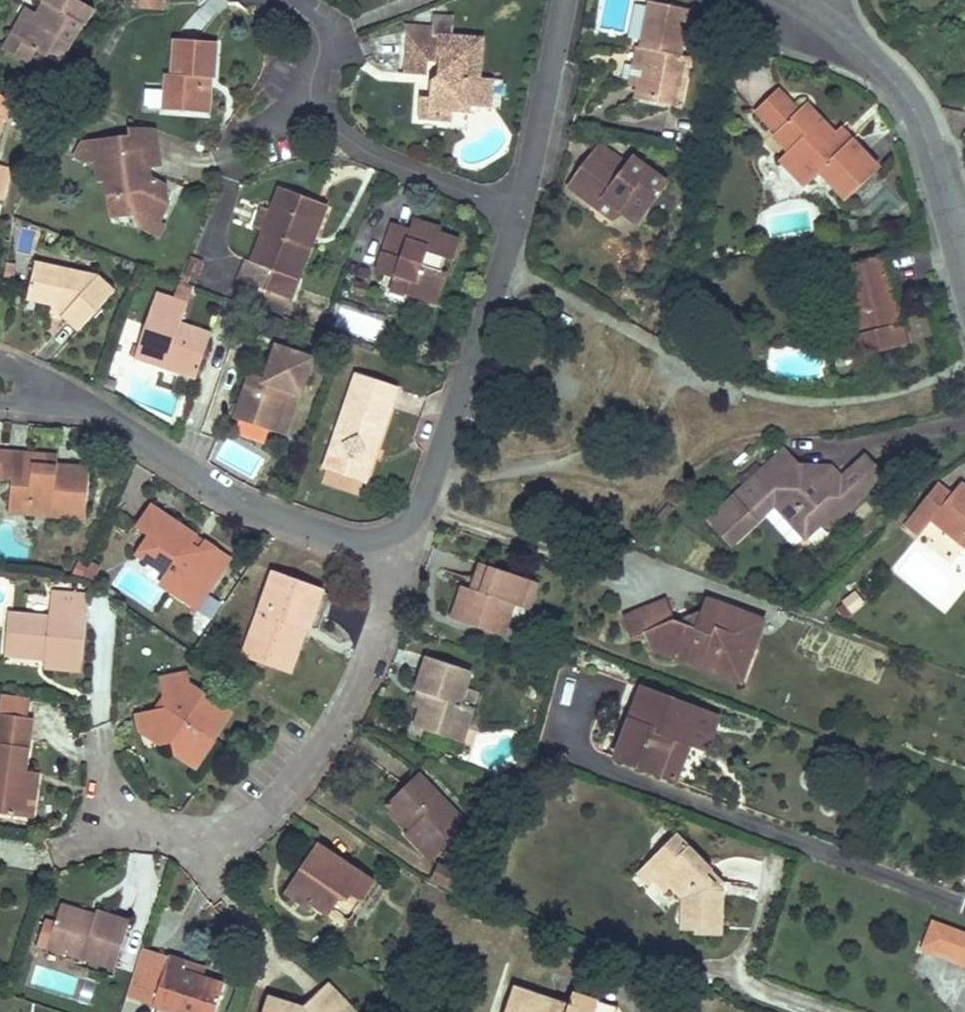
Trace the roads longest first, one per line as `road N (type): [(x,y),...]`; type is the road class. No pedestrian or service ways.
road 1 (residential): [(95,410),(223,493),(400,555),(529,164),(568,0)]
road 2 (residential): [(964,277),(920,102),(827,0)]

